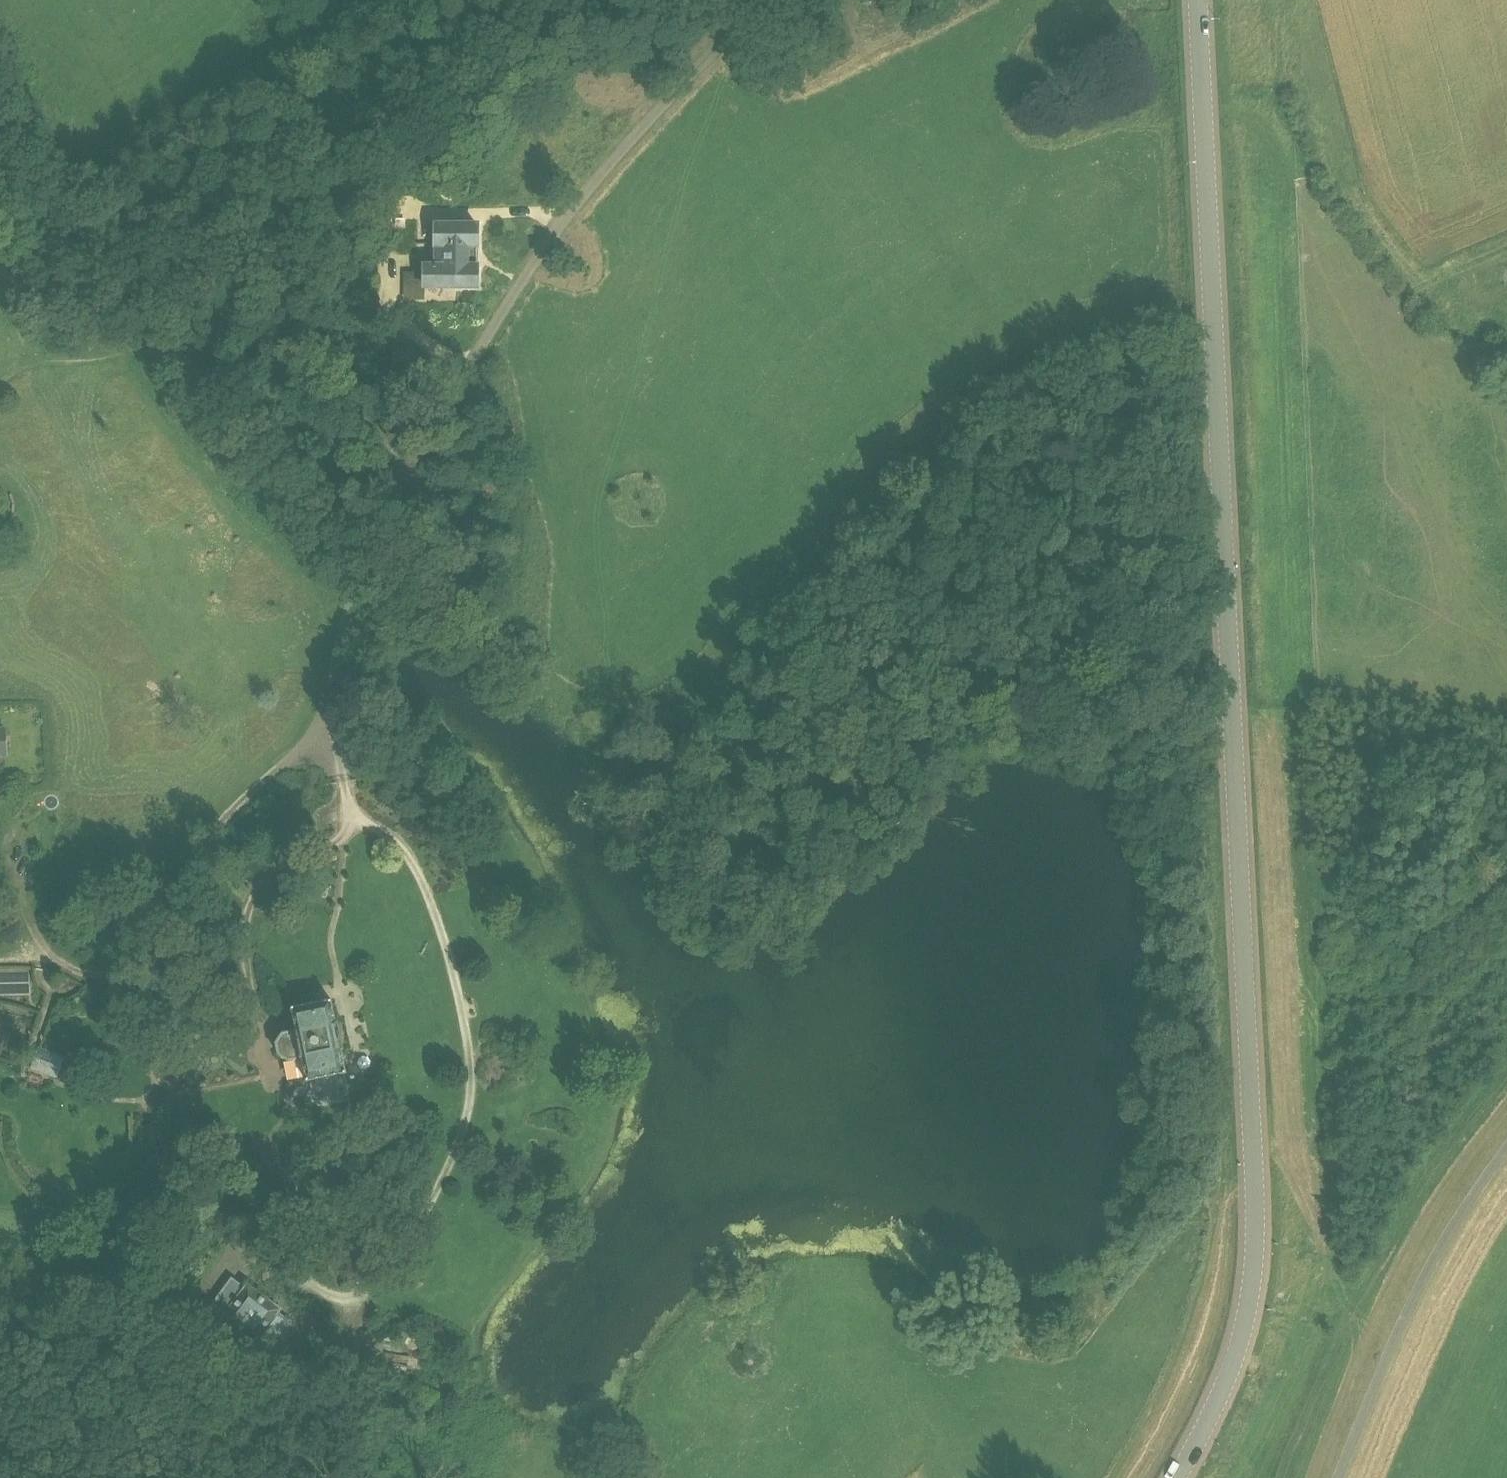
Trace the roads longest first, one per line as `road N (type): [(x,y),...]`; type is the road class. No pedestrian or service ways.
road 1 (secondary): [(1181,1477),(1244,1342),(1272,1169),(1217,0)]

